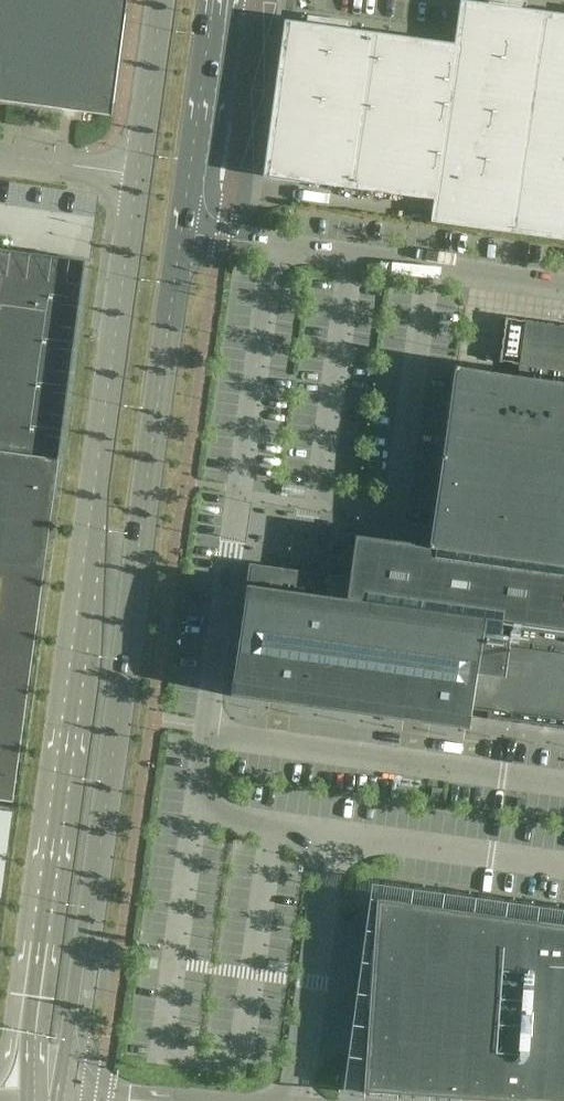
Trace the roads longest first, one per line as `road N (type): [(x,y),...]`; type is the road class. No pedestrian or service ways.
road 1 (primary): [(140,172),(52,869),(6,1100)]
road 2 (primary): [(54,1100),(86,934),(183,236)]
road 3 (unclassified): [(563,286),(230,241)]
road 4 (unclassified): [(230,241),(258,8),(246,0)]
road 5 (primary): [(183,236),(214,0)]
road 6 (primary): [(162,0),(140,172)]
road 7 (unclassified): [(140,172),(0,155)]

